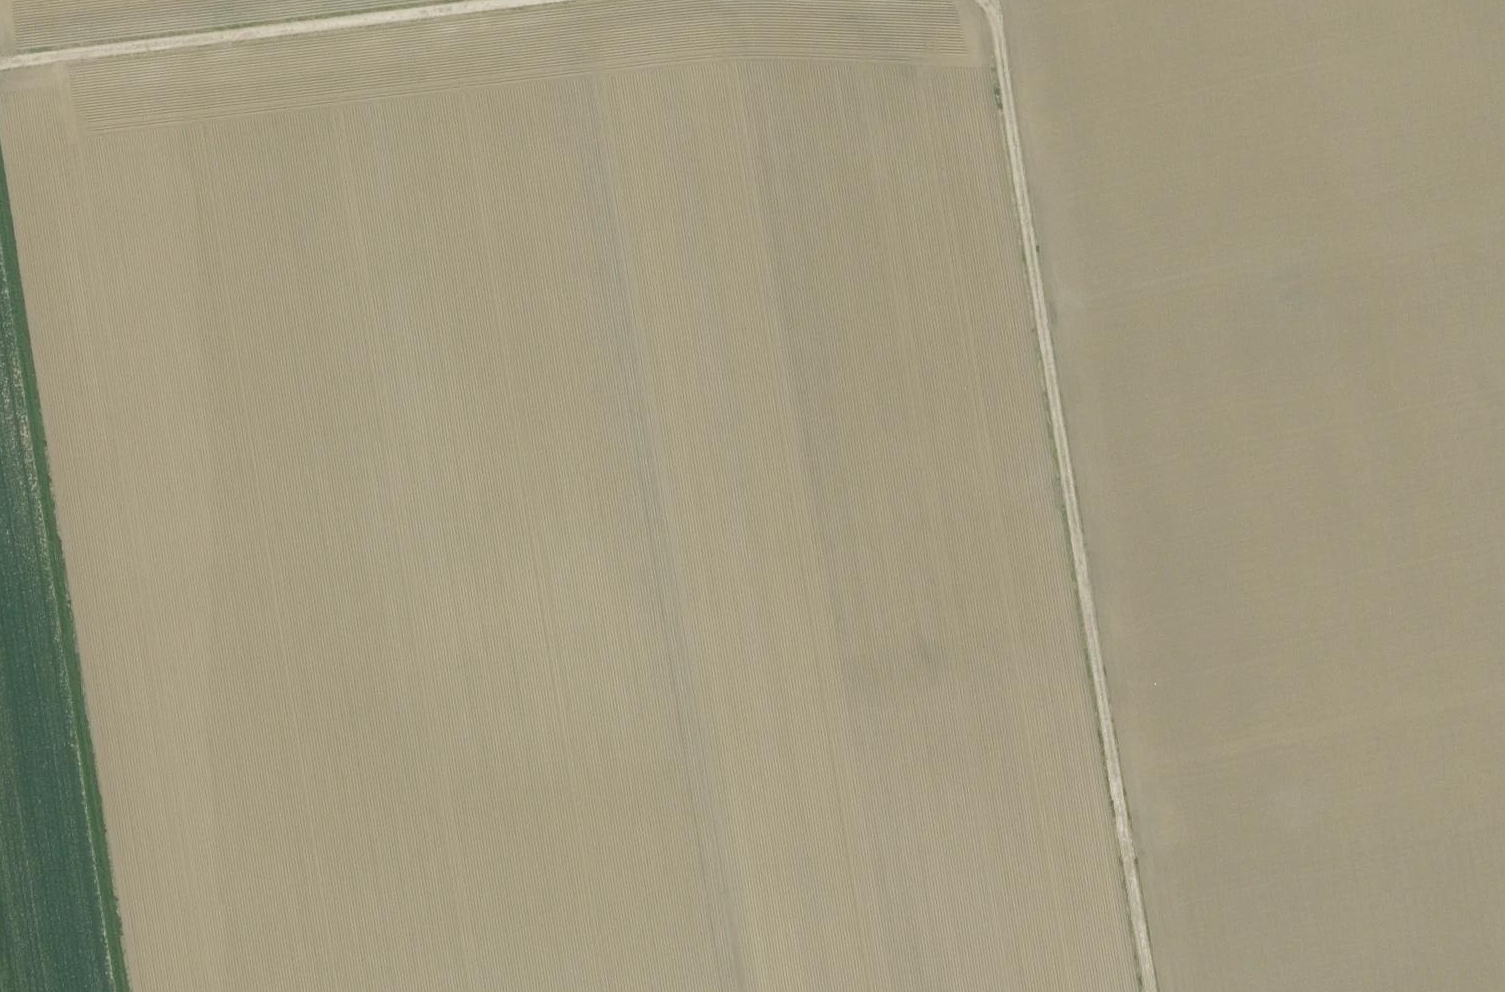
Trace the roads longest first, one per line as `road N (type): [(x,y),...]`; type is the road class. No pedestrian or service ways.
road 1 (track): [(1155,991),(994,0)]
road 2 (track): [(511,0),(0,62)]

